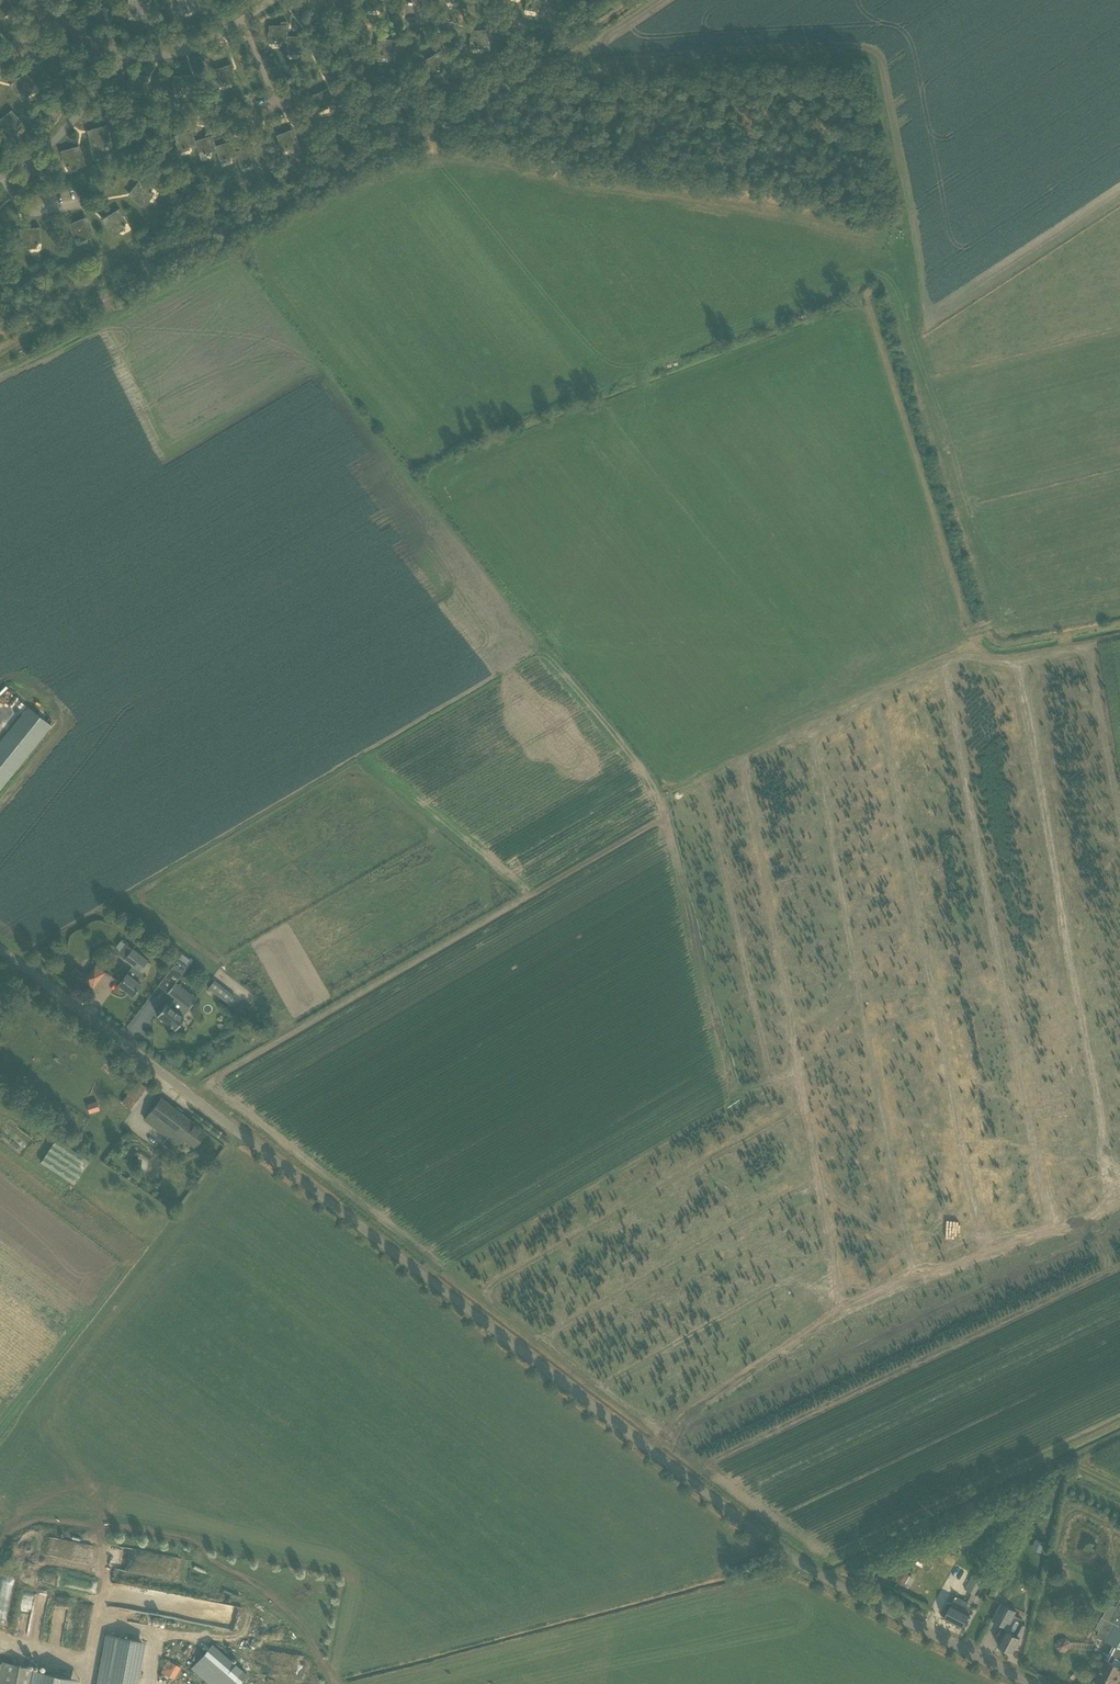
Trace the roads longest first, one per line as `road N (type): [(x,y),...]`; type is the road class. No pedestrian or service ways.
road 1 (unclassified): [(1034,1683),(789,1546),(0,940)]
road 2 (track): [(636,0),(487,100),(215,235),(0,354)]
road 3 (track): [(821,1567),(1119,1427)]

